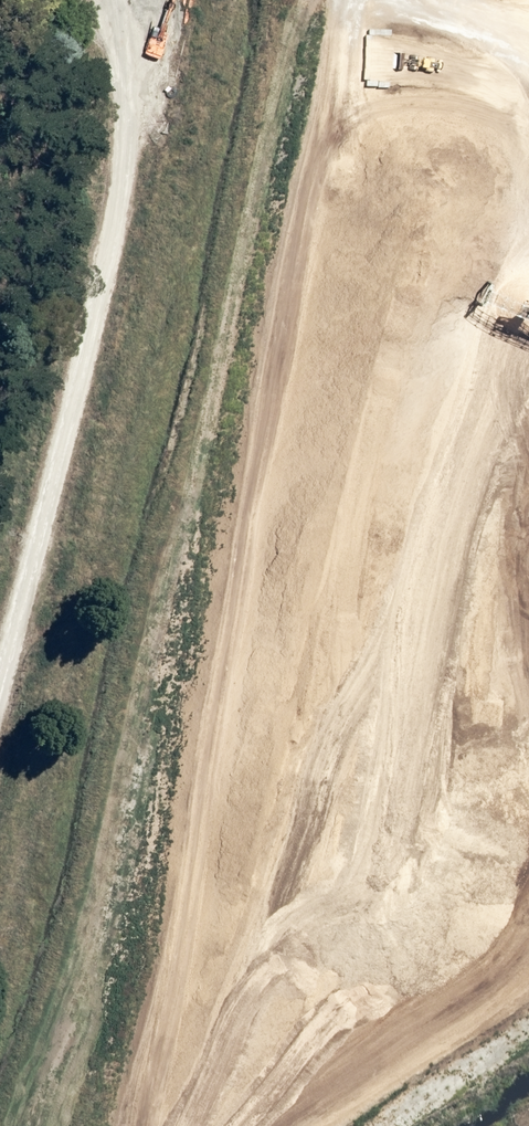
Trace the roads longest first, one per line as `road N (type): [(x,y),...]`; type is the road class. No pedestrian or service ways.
road 1 (track): [(183,1125),(262,524),(358,0)]
road 2 (track): [(528,248),(440,489),(374,820),(302,921),(202,978)]
road 3 (track): [(0,676),(129,169),(115,0)]
road 4 (track): [(410,0),(504,37),(528,75)]

